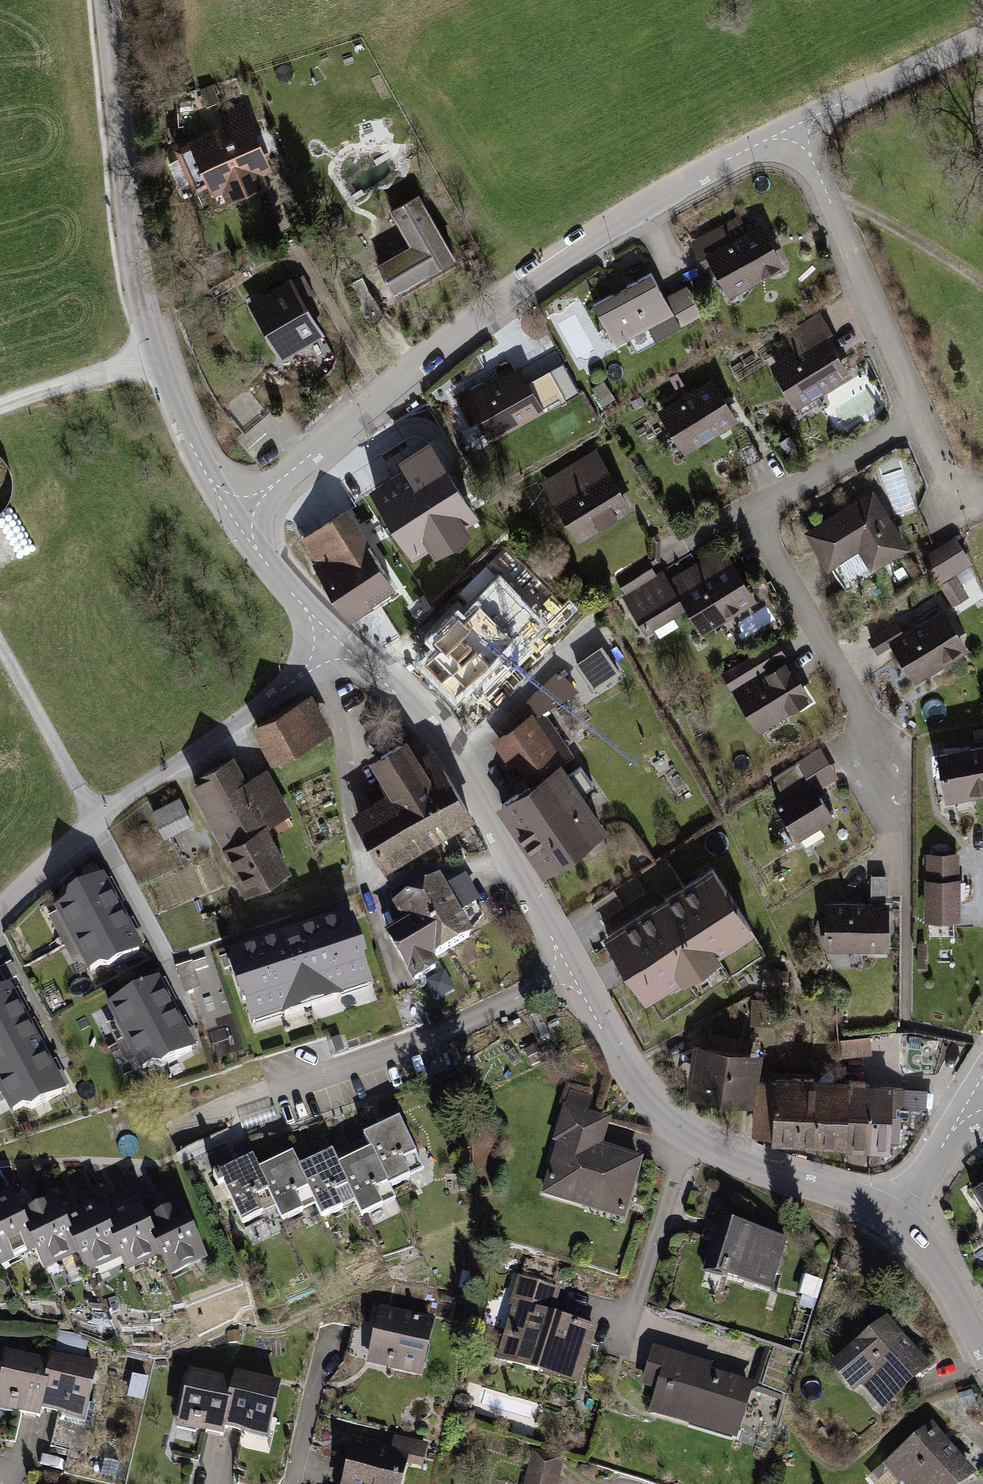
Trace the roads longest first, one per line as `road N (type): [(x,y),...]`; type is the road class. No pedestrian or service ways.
road 1 (unclassified): [(897,1224),(842,1195),(748,1167),(659,1115),(631,1082),(511,857),(436,736),(339,642)]
road 2 (residential): [(231,519),(532,283),(658,200),(789,132)]
road 3 (unclassified): [(231,519),(157,360),(135,275),(106,0)]
road 4 (residential): [(339,642),(97,820),(0,907)]
road 5 (residential): [(902,834),(878,753),(754,506)]
road 6 (residential): [(789,132),(830,207),(913,412)]
road 7 (track): [(366,887),(344,815),(349,732),(309,668)]
road 8 (residential): [(789,132),(982,38)]
road 9 (residential): [(754,506),(913,412)]
road 10 (unclassified): [(339,642),(231,519)]
road 11 (unclassified): [(982,1351),(949,1285),(897,1224)]
road 12 (residential): [(975,1092),(897,1224)]
road 13 (track): [(511,857),(366,887)]

